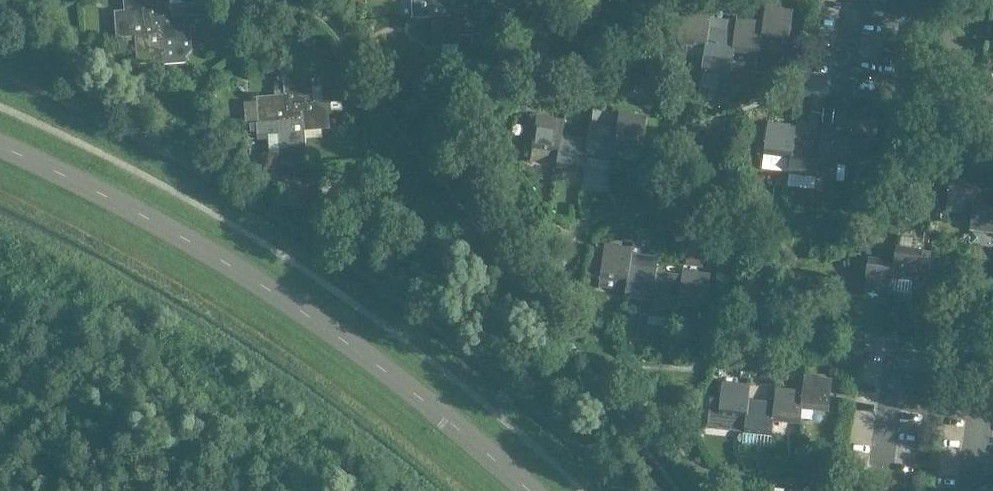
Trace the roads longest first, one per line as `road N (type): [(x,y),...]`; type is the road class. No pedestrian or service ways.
road 1 (tertiary): [(528,490),(395,377),(247,275),(64,172),(0,145)]

